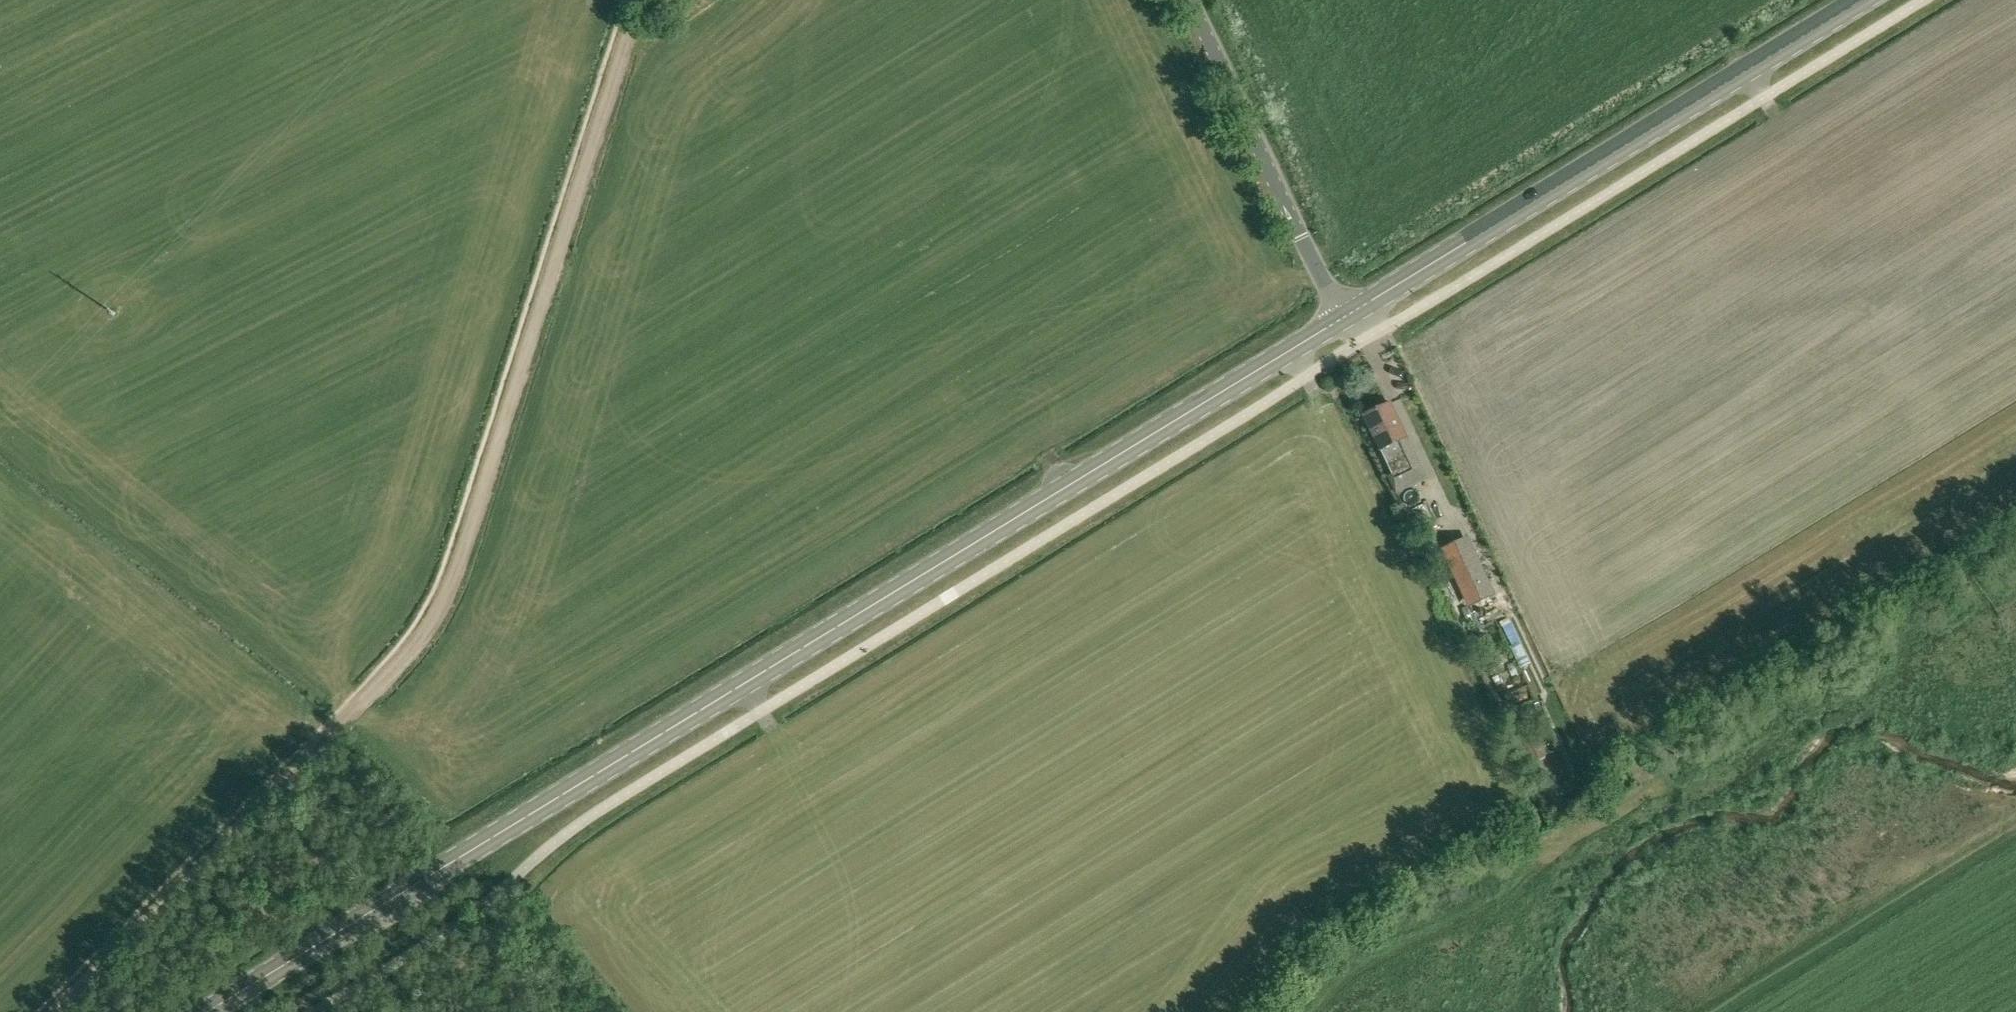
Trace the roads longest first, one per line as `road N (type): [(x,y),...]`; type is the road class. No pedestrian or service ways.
road 1 (secondary): [(193,1011),(1343,317)]
road 2 (track): [(637,0),(441,614),(60,1011)]
road 3 (secondary): [(1343,317),(1860,0)]
road 4 (unclassified): [(1193,0),(1343,317)]

